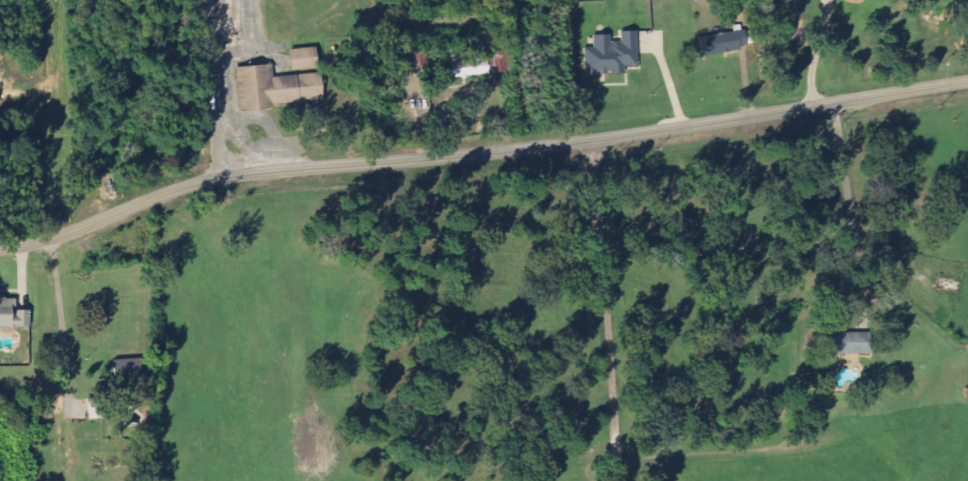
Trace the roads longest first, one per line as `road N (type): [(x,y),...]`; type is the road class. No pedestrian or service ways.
road 1 (residential): [(0,251),(59,240),(218,178),(594,141),(967,81)]
road 2 (residential): [(618,480),(594,141)]
road 3 (residential): [(218,178),(214,0)]

